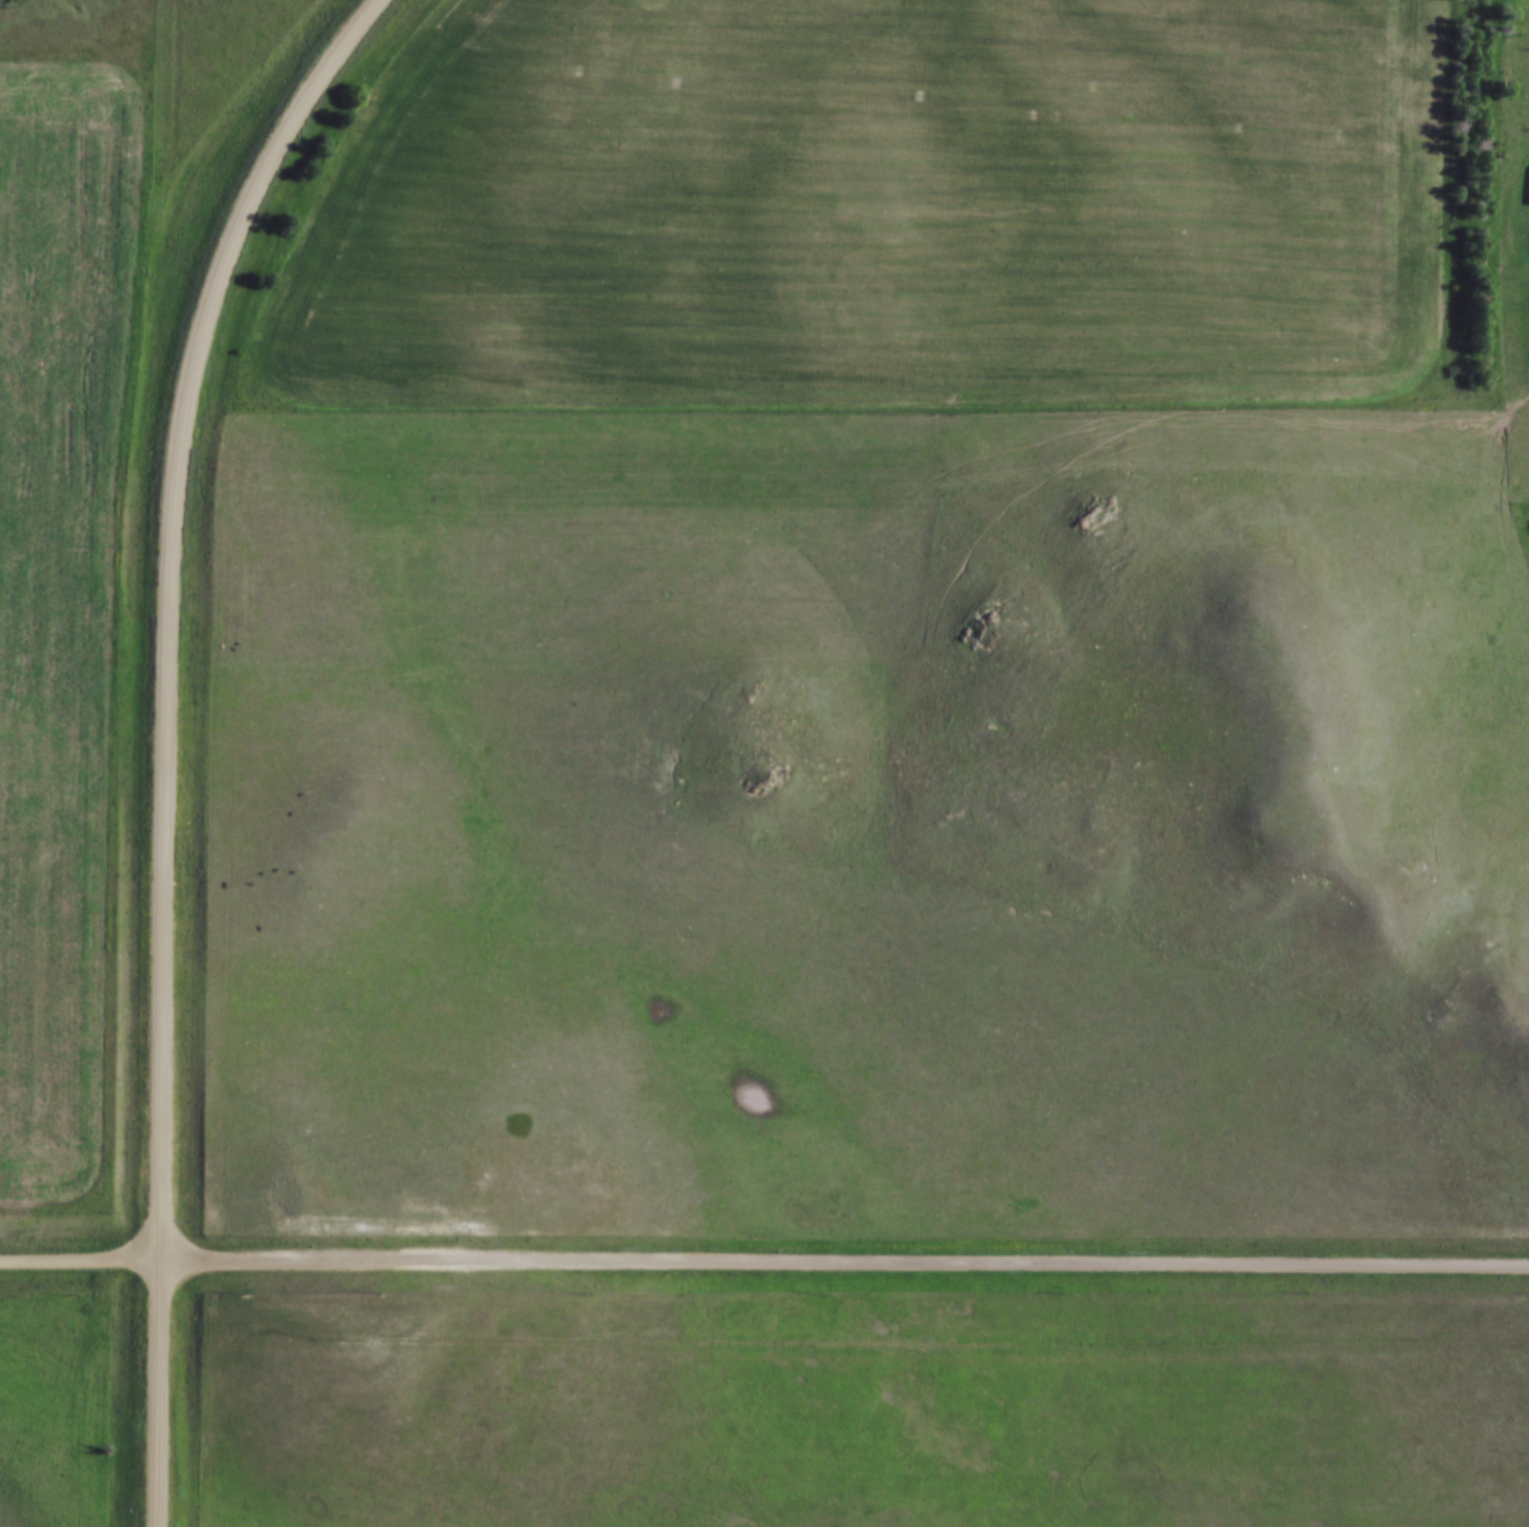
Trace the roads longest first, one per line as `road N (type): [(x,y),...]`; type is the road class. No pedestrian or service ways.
road 1 (tertiary): [(158,1526),(173,490),(196,352),(235,237),(300,108),(377,0)]
road 2 (residential): [(161,1259),(0,1259)]

